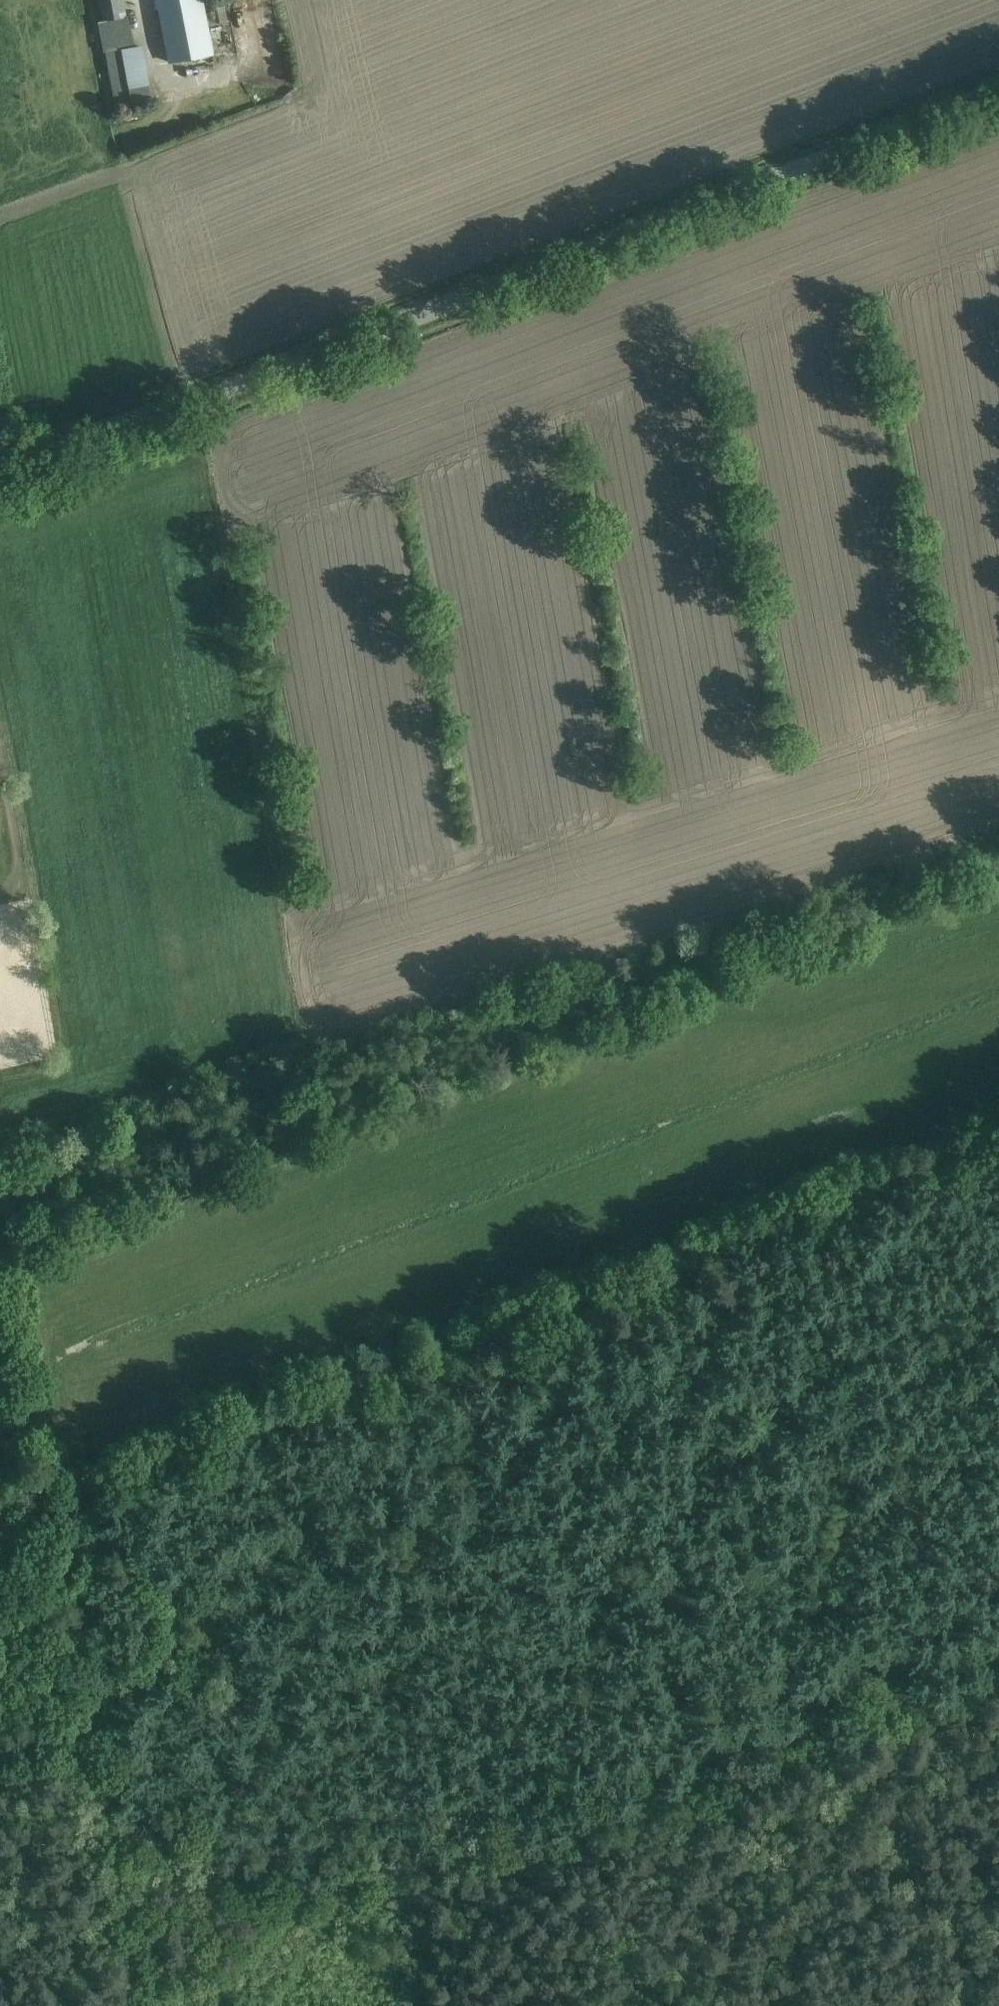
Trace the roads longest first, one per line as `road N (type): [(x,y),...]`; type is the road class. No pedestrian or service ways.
road 1 (track): [(0,1521),(998,1132)]
road 2 (unclassified): [(0,479),(998,96)]

